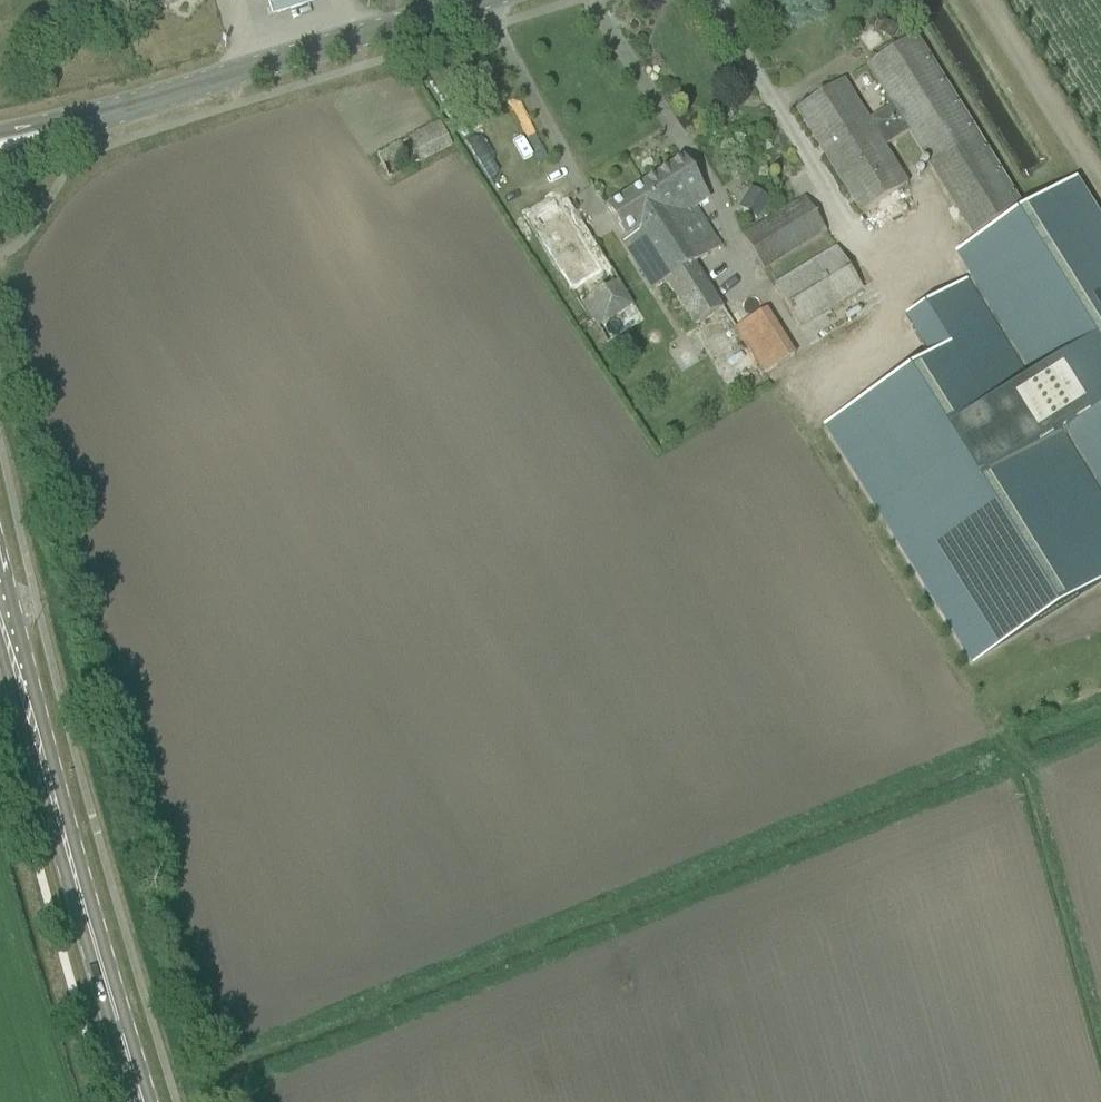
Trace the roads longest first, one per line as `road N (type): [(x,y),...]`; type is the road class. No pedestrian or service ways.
road 1 (primary): [(142,1101),(0,603)]
road 2 (unclassified): [(110,115),(479,0)]
road 3 (unclassified): [(0,165),(110,115)]

